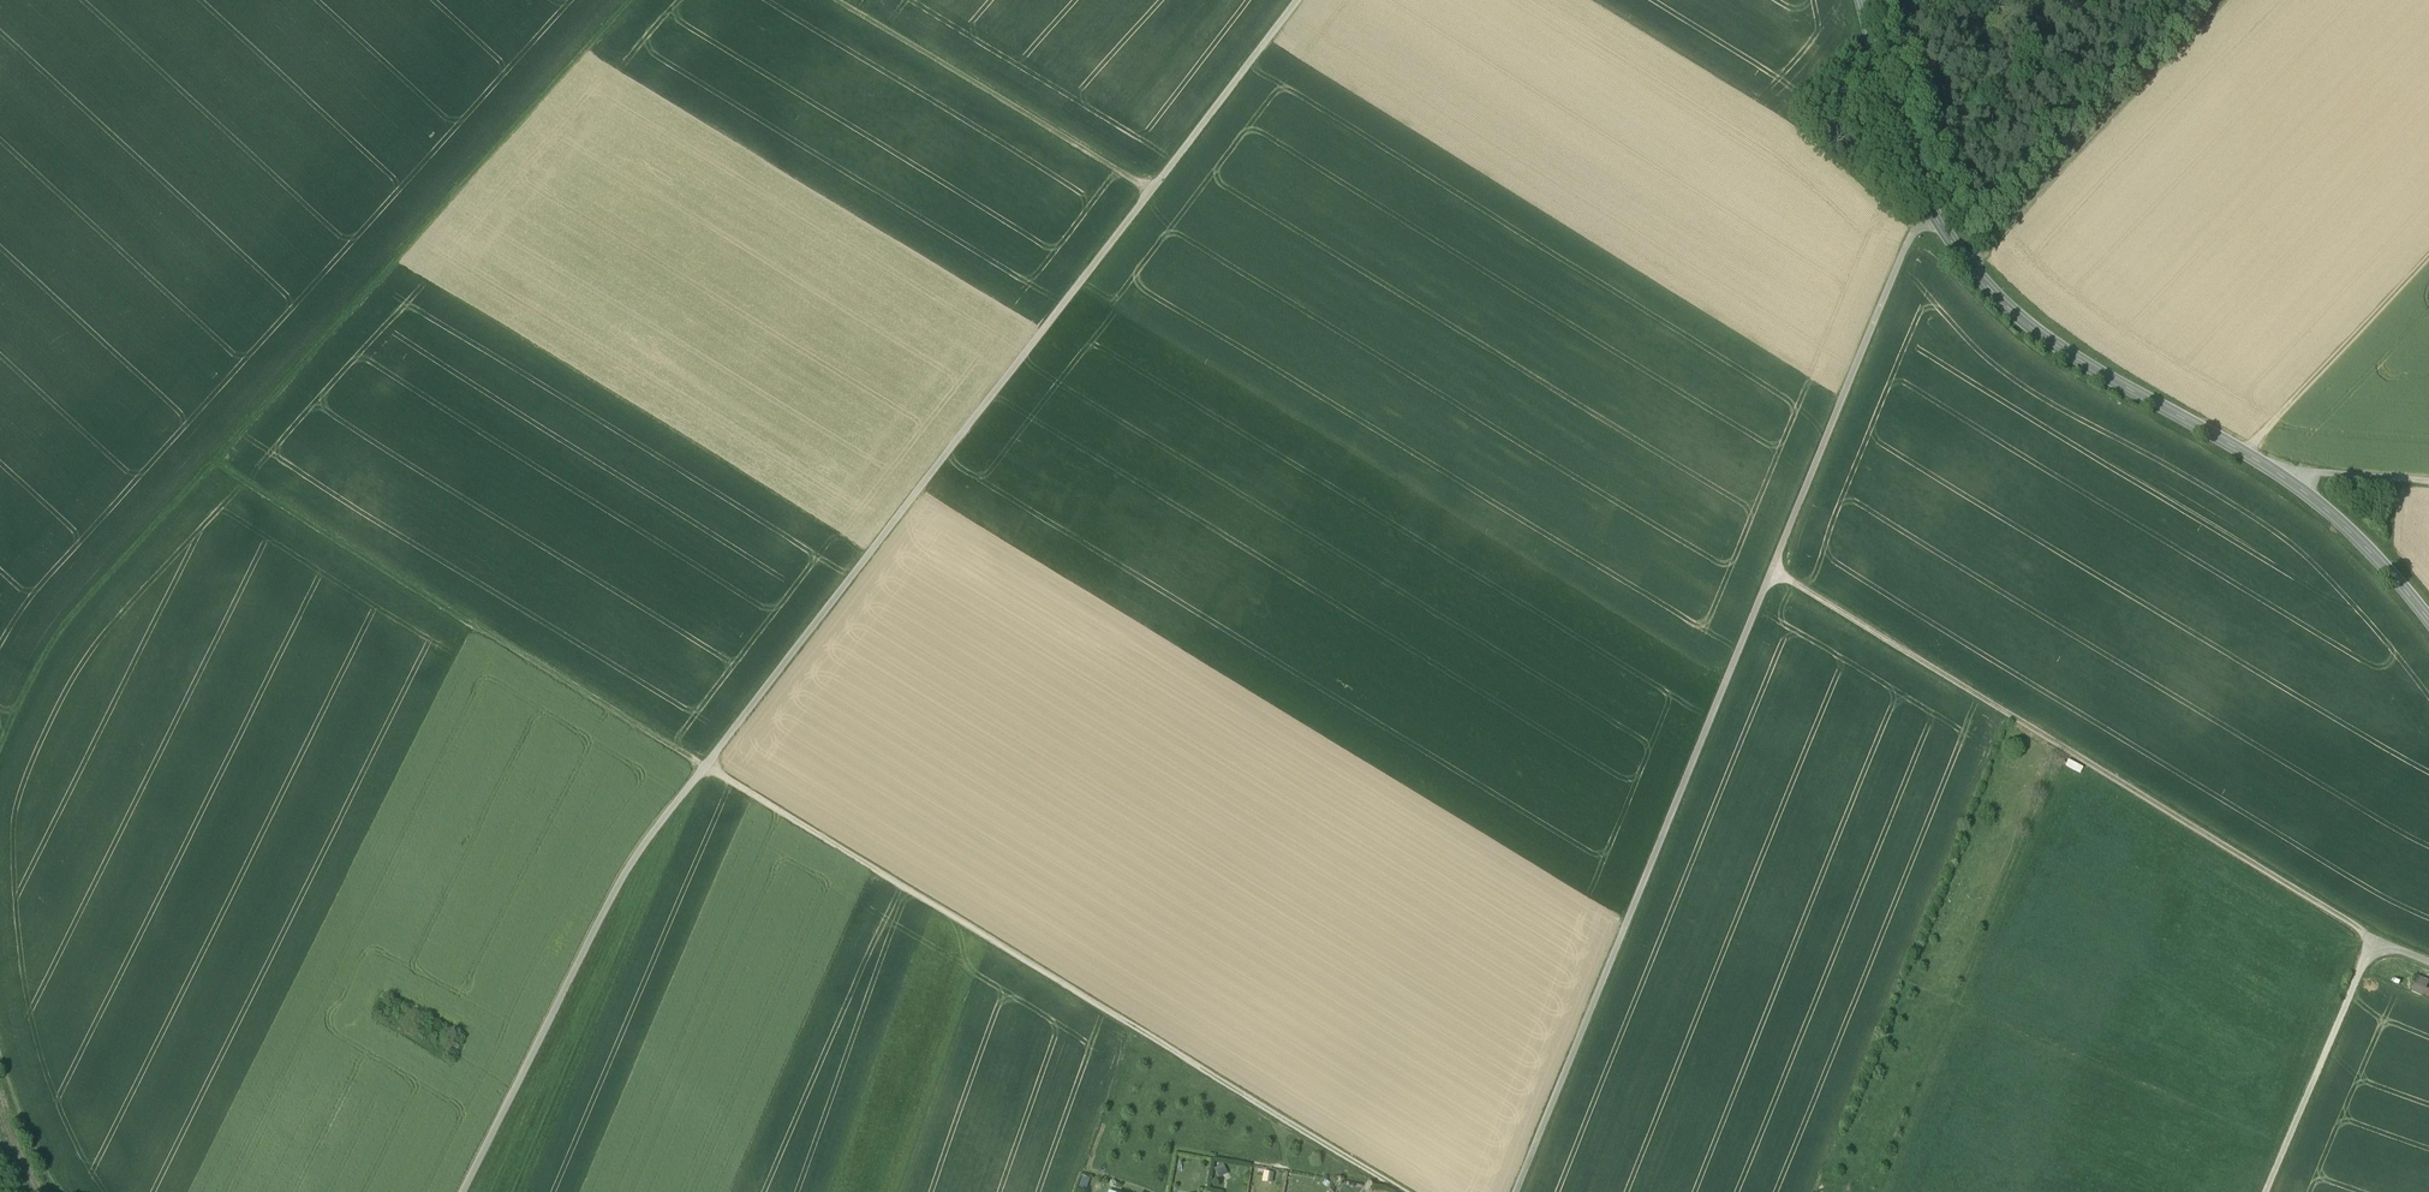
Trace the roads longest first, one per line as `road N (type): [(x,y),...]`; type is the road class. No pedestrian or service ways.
road 1 (track): [(1516,1191),(1911,240),(1938,220)]
road 2 (track): [(1298,0),(708,766)]
road 3 (tertiary): [(2428,617),(2382,557),(2296,483),(2065,351),(2004,301),(1945,233),(1914,175),(1861,0)]
road 4 (track): [(1408,1191),(708,766)]
road 5 (track): [(2375,939),(1772,574)]
road 6 (track): [(215,462),(635,0)]
road 7 (track): [(708,766),(215,462)]
road 8 (track): [(708,766),(610,900),(461,1191)]
road 9 (track): [(1151,190),(836,0)]
road 10 (track): [(1971,264),(2225,0)]
road 11 (track): [(0,747),(65,627),(215,462)]
road 12 (track): [(2375,939),(2266,1191)]
road 13 (track): [(2247,453),(2428,253)]
road 14 (track): [(61,1191),(35,1144),(0,1045)]
road 15 (track): [(2428,478),(2311,470),(2296,483)]

